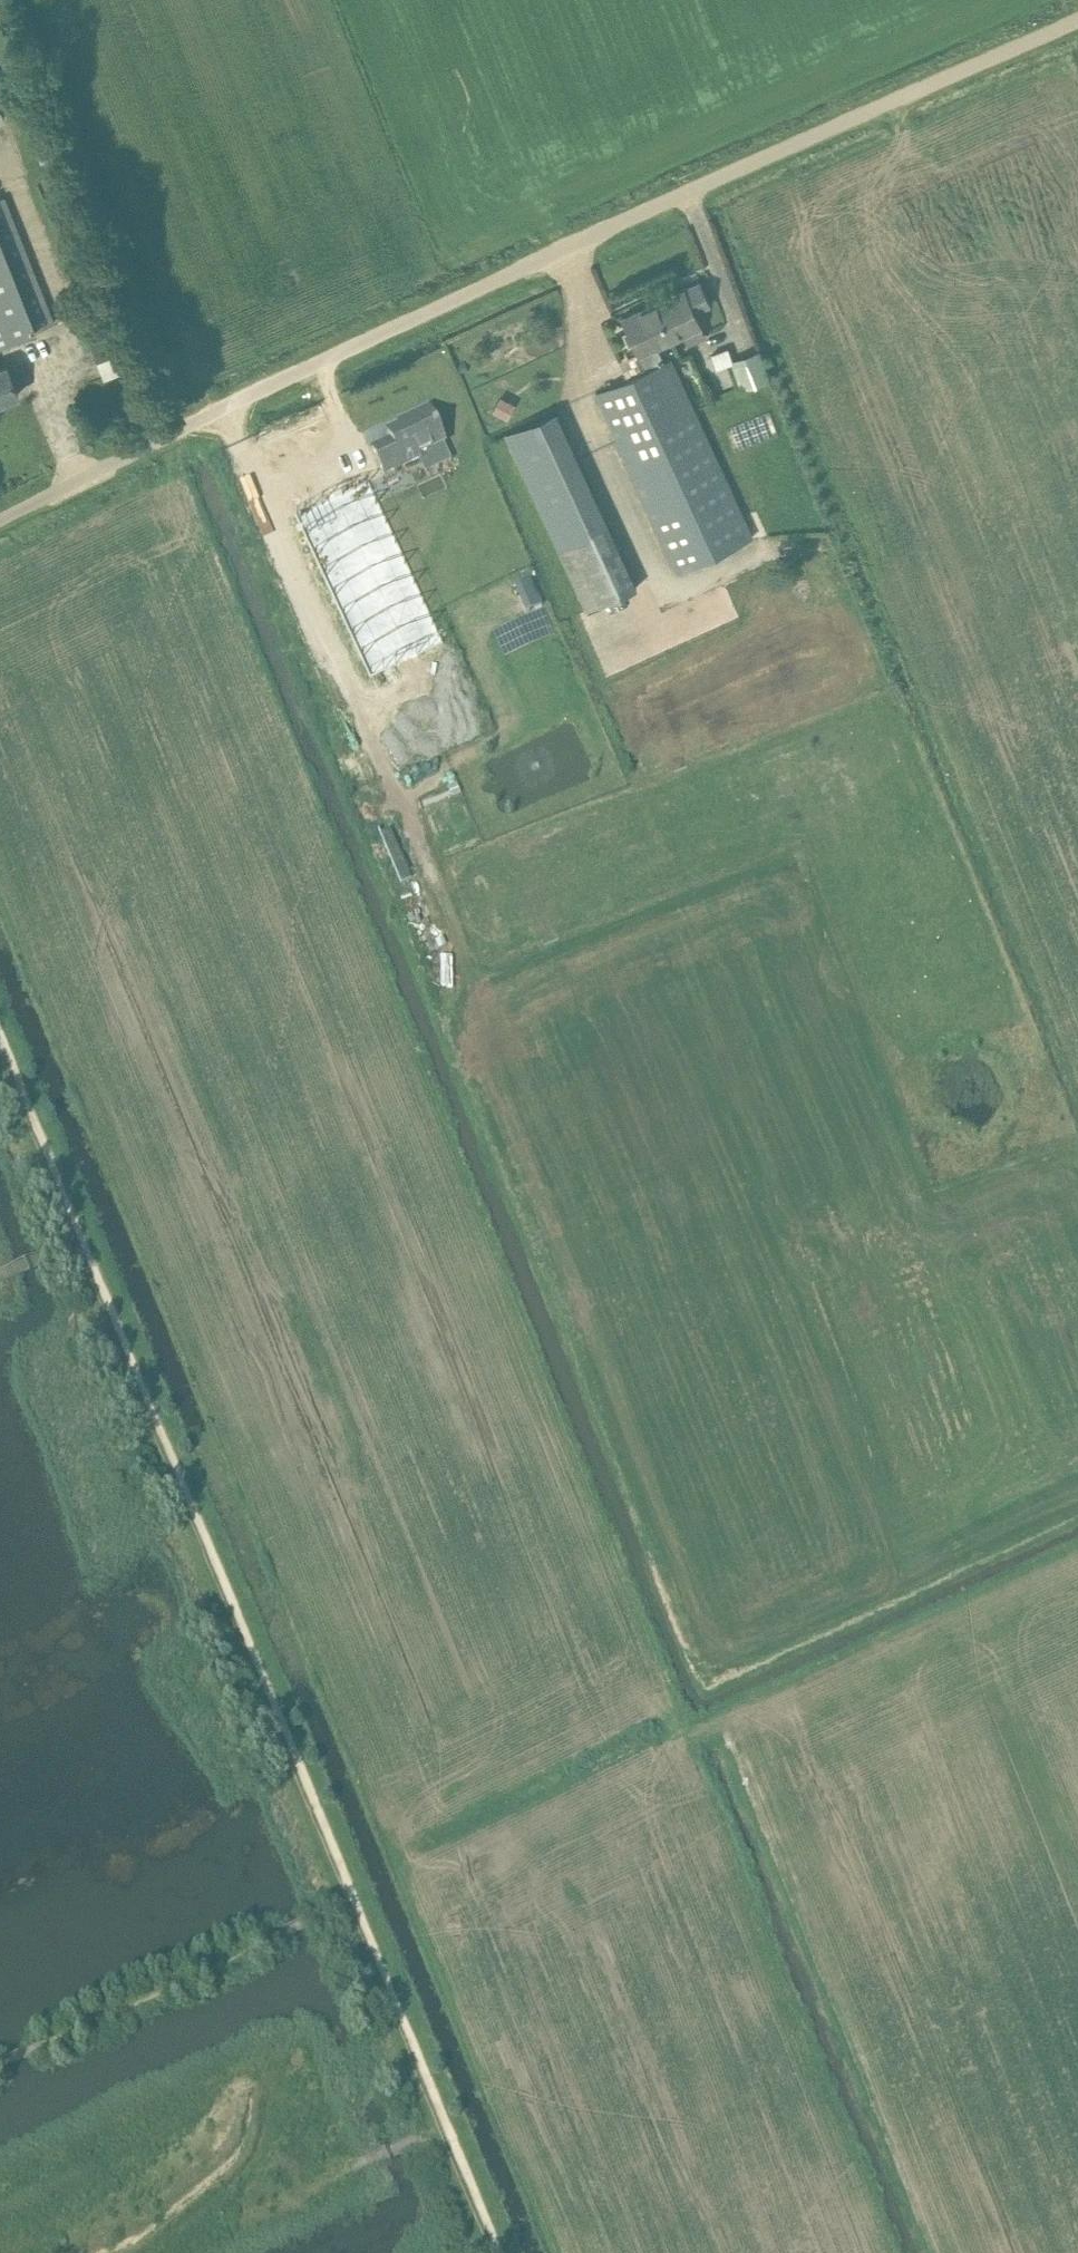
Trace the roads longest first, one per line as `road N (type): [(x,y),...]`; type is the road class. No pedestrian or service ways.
road 1 (unclassified): [(0,521),(571,246),(1077,21)]

